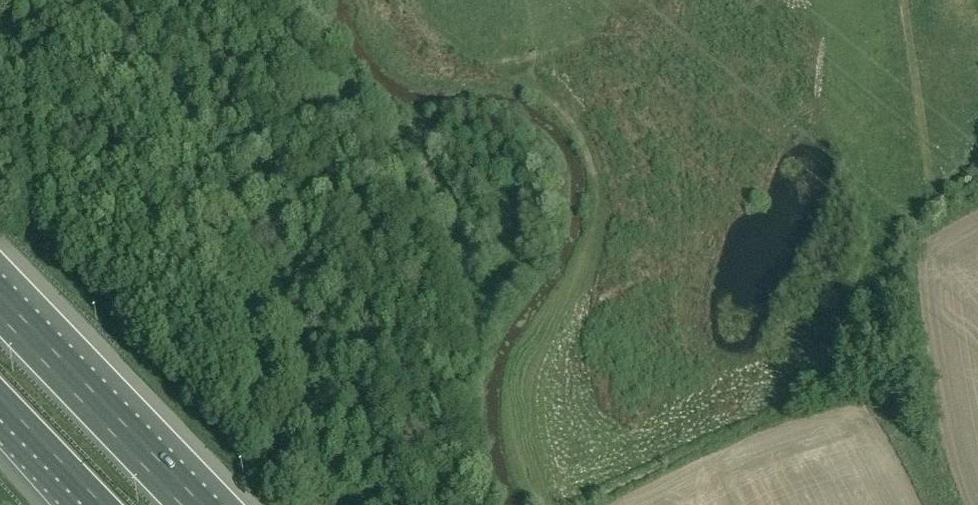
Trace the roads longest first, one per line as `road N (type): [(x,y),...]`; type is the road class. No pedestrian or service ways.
road 1 (motorway): [(194,504),(0,303)]
road 2 (motorway): [(0,407),(93,504)]

